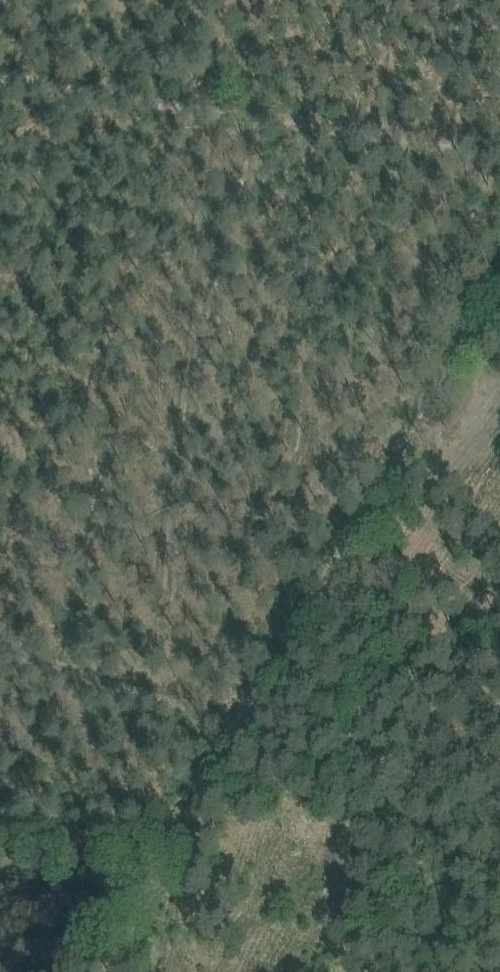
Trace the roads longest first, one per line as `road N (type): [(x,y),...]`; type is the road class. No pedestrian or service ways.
road 1 (track): [(156,881),(305,649),(499,282)]
road 2 (track): [(499,152),(0,84)]
road 3 (track): [(255,727),(0,650)]

